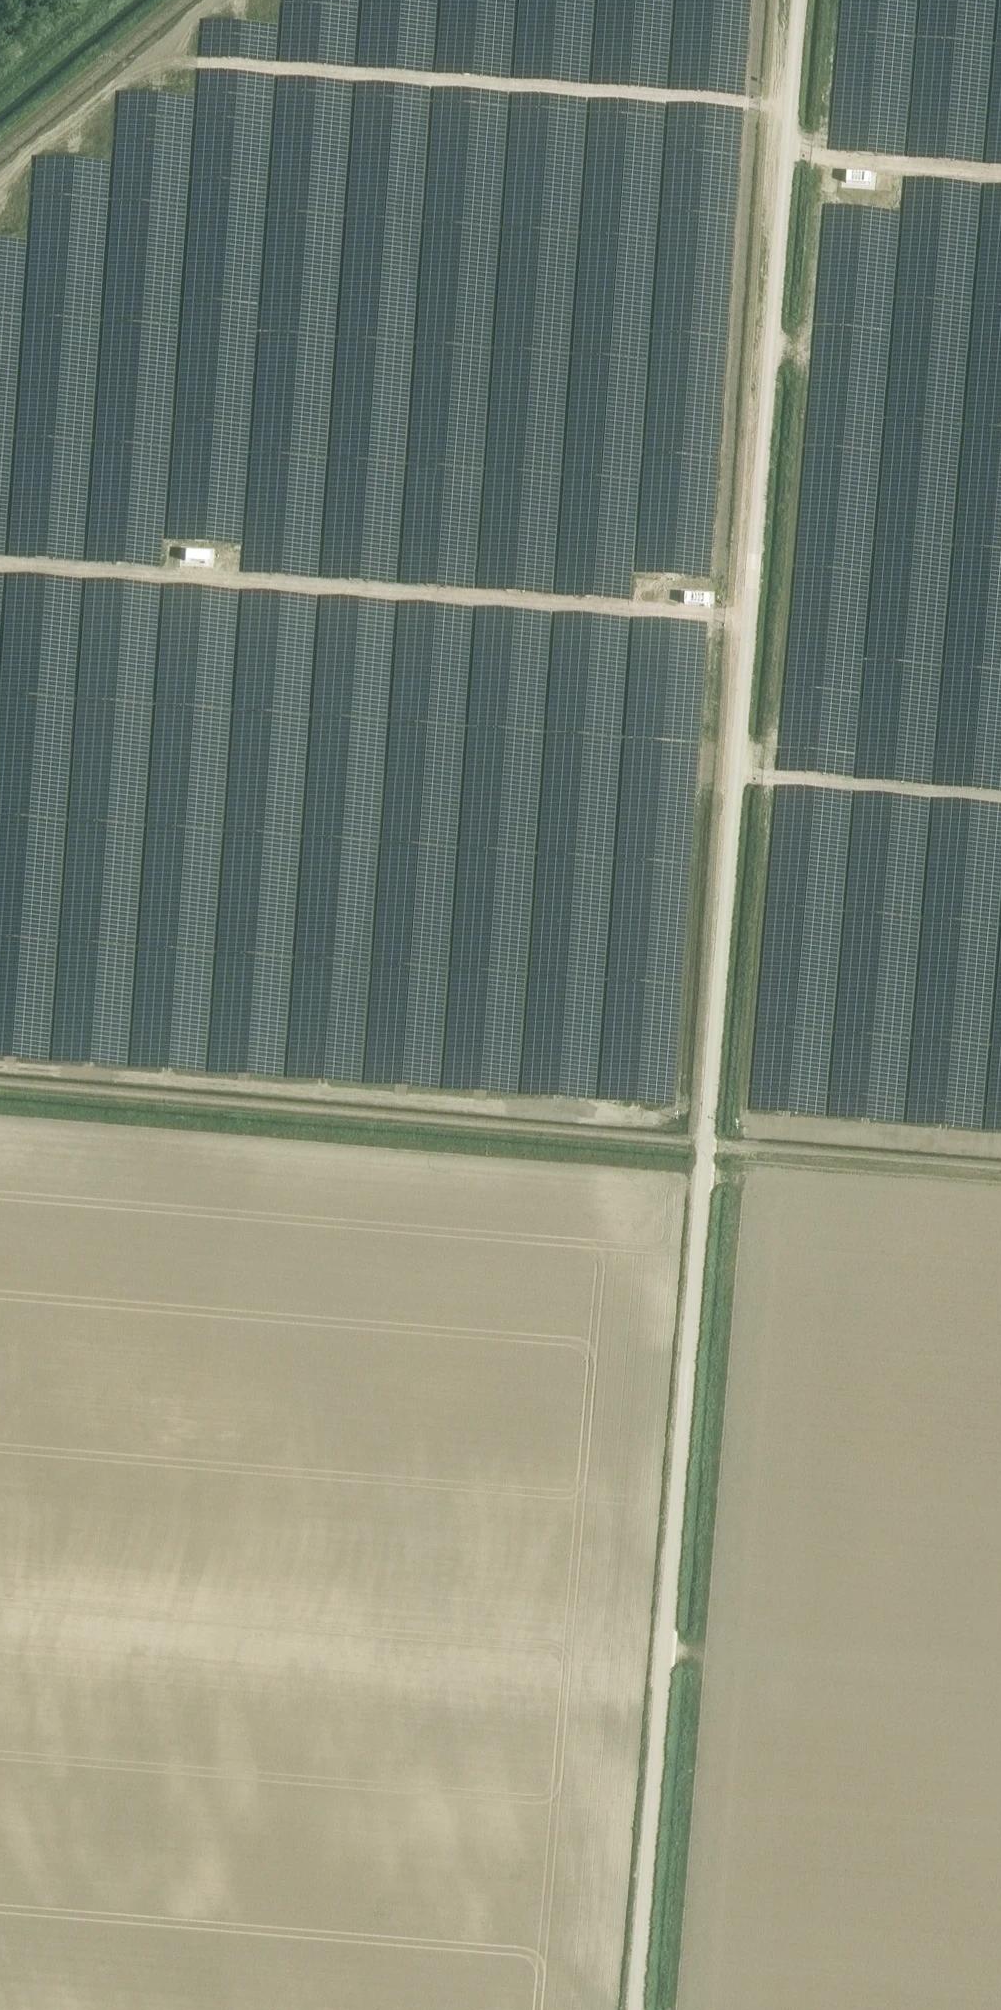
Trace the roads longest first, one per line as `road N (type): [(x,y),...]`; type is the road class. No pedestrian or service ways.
road 1 (unclassified): [(636,2009),(802,0)]
road 2 (track): [(105,0),(0,88)]

